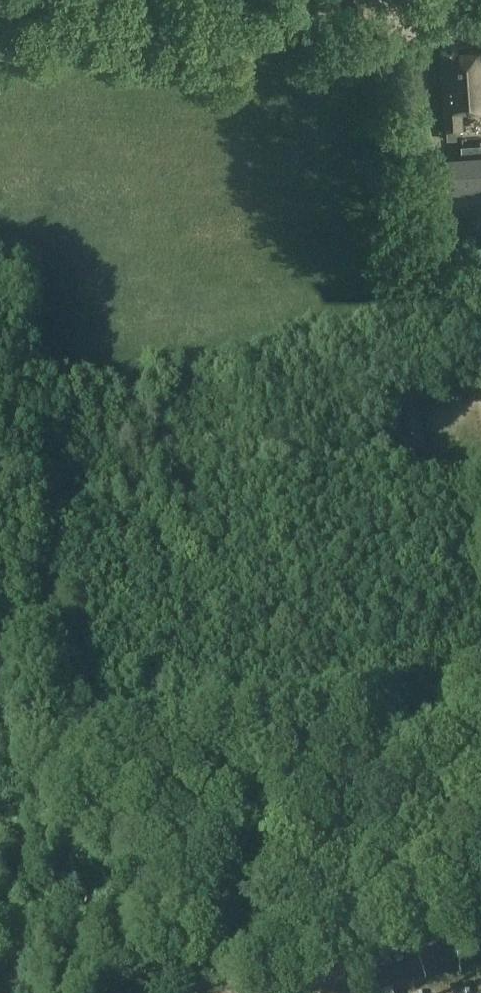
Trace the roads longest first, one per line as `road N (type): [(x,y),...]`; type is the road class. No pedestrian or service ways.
road 1 (unclassified): [(480,352),(441,206),(417,23)]
road 2 (unclassified): [(137,0),(417,23)]

